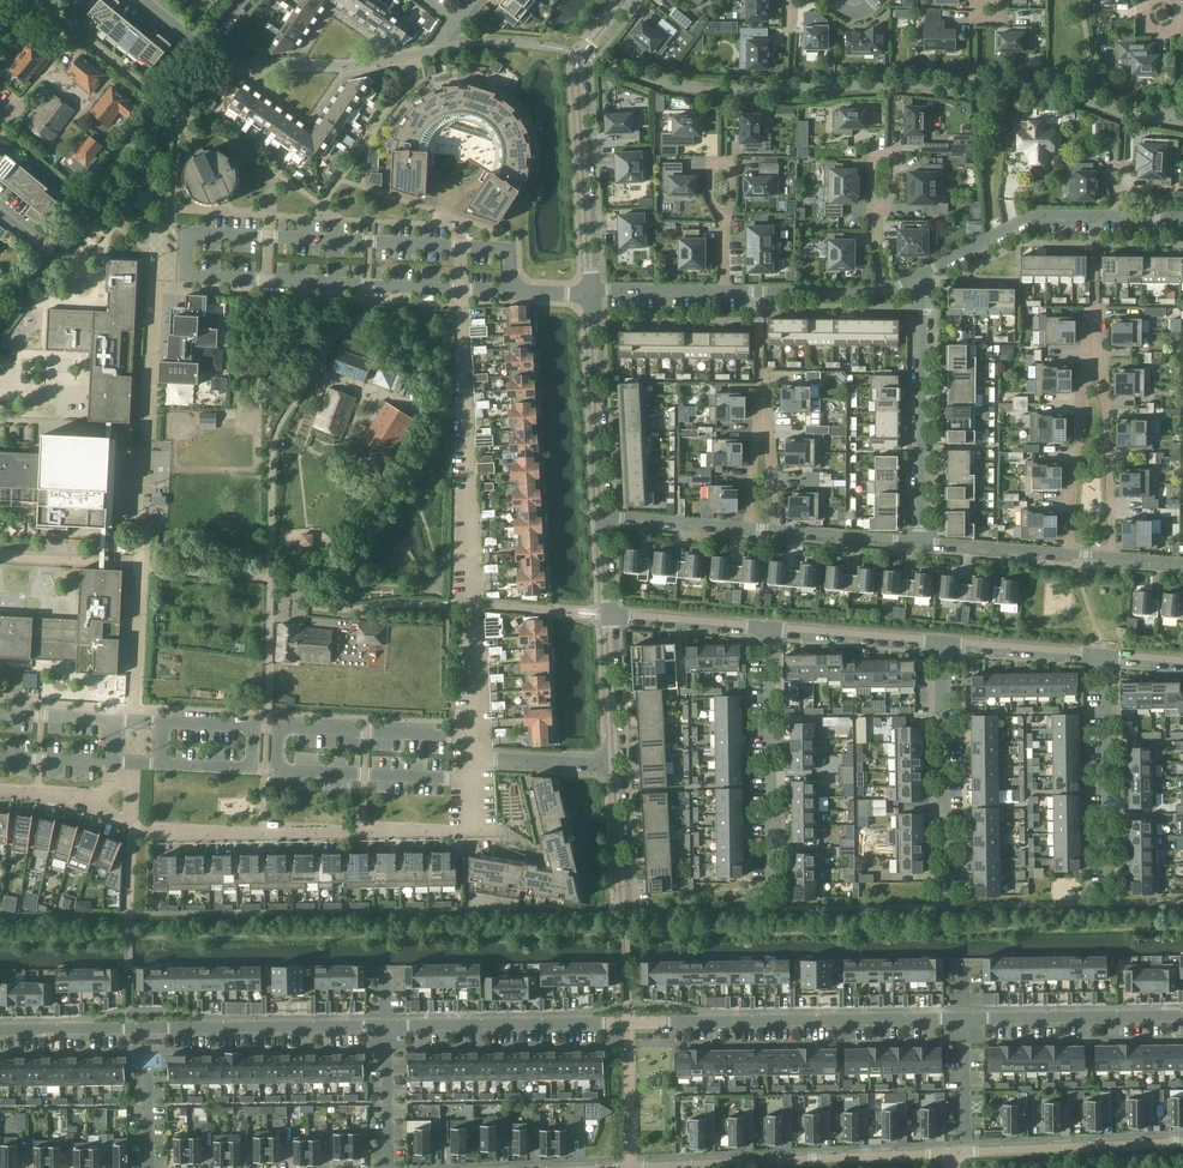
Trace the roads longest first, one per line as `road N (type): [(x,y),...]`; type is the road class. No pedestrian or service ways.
road 1 (residential): [(512,292),(509,249),(191,236),(188,278),(464,288)]
road 2 (residential): [(391,1026),(964,1018)]
road 3 (residential): [(464,288),(473,757)]
road 4 (residential): [(473,757),(472,831),(362,837),(132,826)]
road 5 (residential): [(0,1032),(391,1026)]
road 6 (tertiary): [(629,0),(578,70),(592,292)]
road 7 (residential): [(769,626),(782,695),(784,907)]
road 8 (residential): [(922,274),(920,542)]
road 9 (residential): [(943,640),(946,905)]
road 10 (residential): [(1105,654),(1109,903)]
road 11 (residential): [(717,1167),(948,1157)]
road 12 (unclassified): [(592,292),(603,516)]
road 13 (residential): [(964,1018),(1182,1017)]
road 14 (residential): [(966,1156),(1182,1145)]
road 15 (residential): [(1117,216),(1030,216),(922,274)]
road 16 (residential): [(1111,558),(1106,384),(1094,372)]
road 17 (residential): [(1094,372),(1083,376),(1067,554)]
road 18 (residential): [(769,626),(943,640)]
road 19 (residential): [(943,640),(1105,654)]
road 20 (residential): [(609,613),(769,626)]
road 21 (residential): [(885,293),(725,290)]
road 22 (residential): [(879,229),(874,152),(902,152),(891,205)]
road 23 (unclassified): [(609,613),(618,766)]
road 24 (residential): [(920,542),(1067,554)]
road 25 (residential): [(618,766),(473,757)]
road 26 (residential): [(603,516),(747,528)]
road 27 (unclassified): [(618,766),(627,909)]
road 28 (residential): [(244,0),(204,49),(143,0)]
road 29 (residential): [(391,1026),(394,1167)]
road 30 (residential): [(780,530),(920,542)]
road 31 (residential): [(964,1018),(966,1156)]
road 32 (residential): [(725,216),(734,200),(726,157),(710,167),(717,212)]

